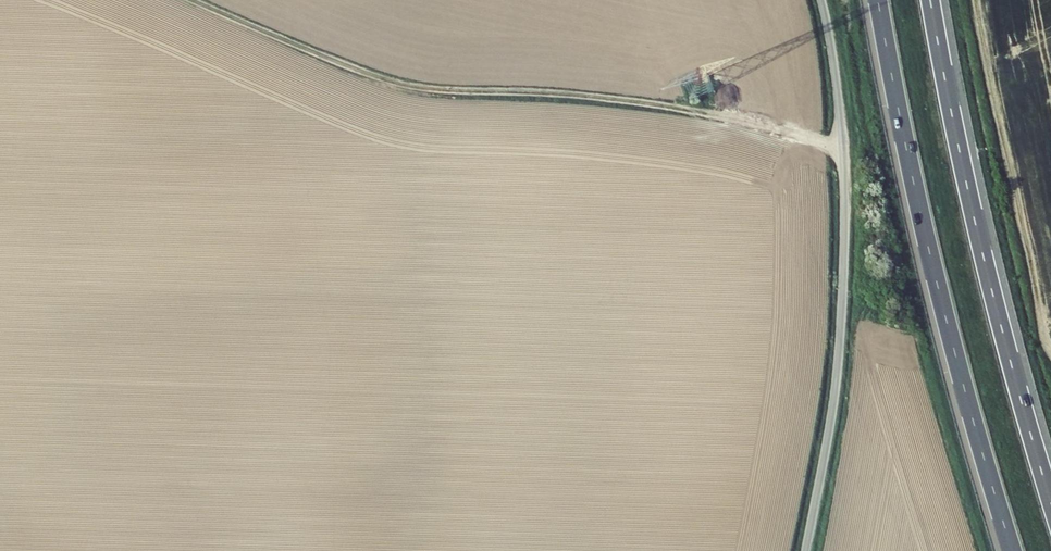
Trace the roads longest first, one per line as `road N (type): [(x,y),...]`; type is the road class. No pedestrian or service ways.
road 1 (track): [(185,0),(417,92),(596,99),(842,144)]
road 2 (motorway): [(878,0),(934,271),(1012,550)]
road 3 (unclassified): [(821,0),(845,225),(837,375),(806,550)]
road 4 (motorway): [(1050,501),(984,257),(931,0)]
road 5 (track): [(976,0),(1050,349)]

